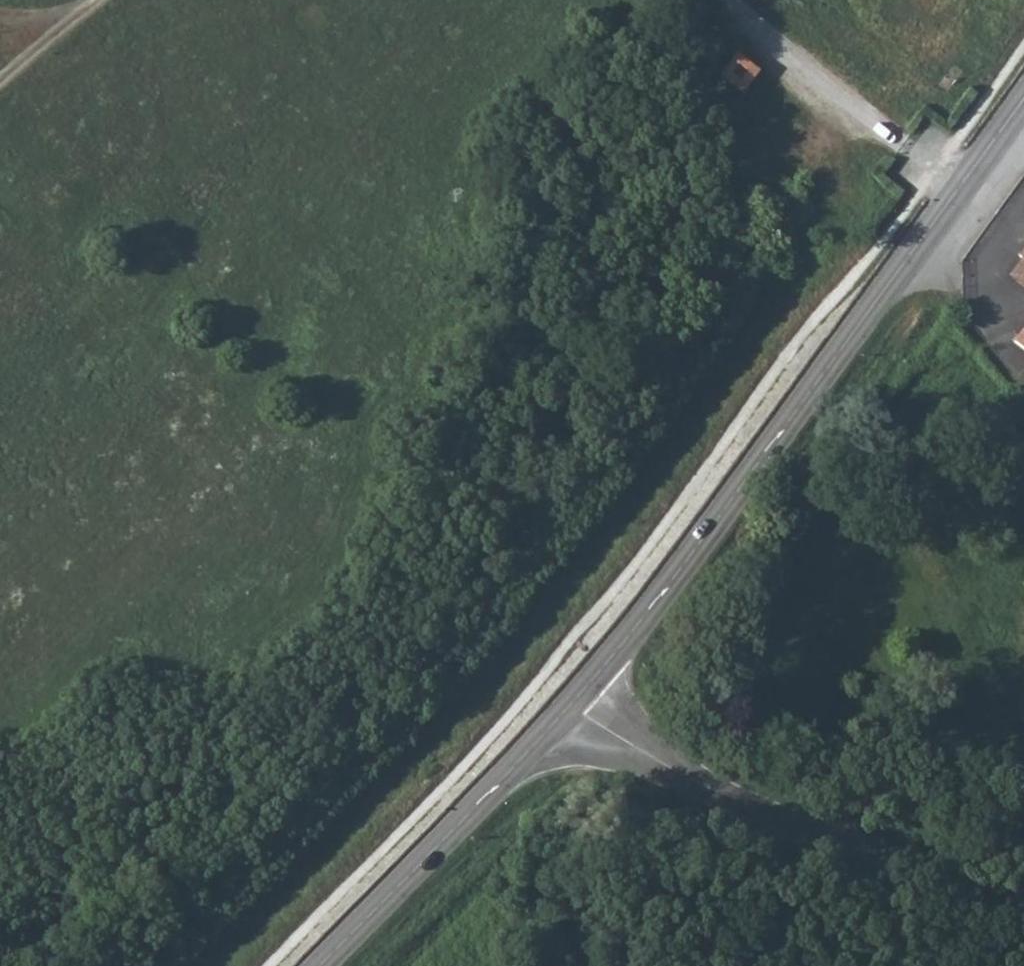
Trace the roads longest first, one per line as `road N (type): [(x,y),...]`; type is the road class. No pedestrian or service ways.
road 1 (secondary): [(571,705),(794,417),(1023,97)]
road 2 (unclassified): [(571,705),(691,776),(784,819),(1023,910)]
road 3 (secondary): [(316,965),(571,705)]

